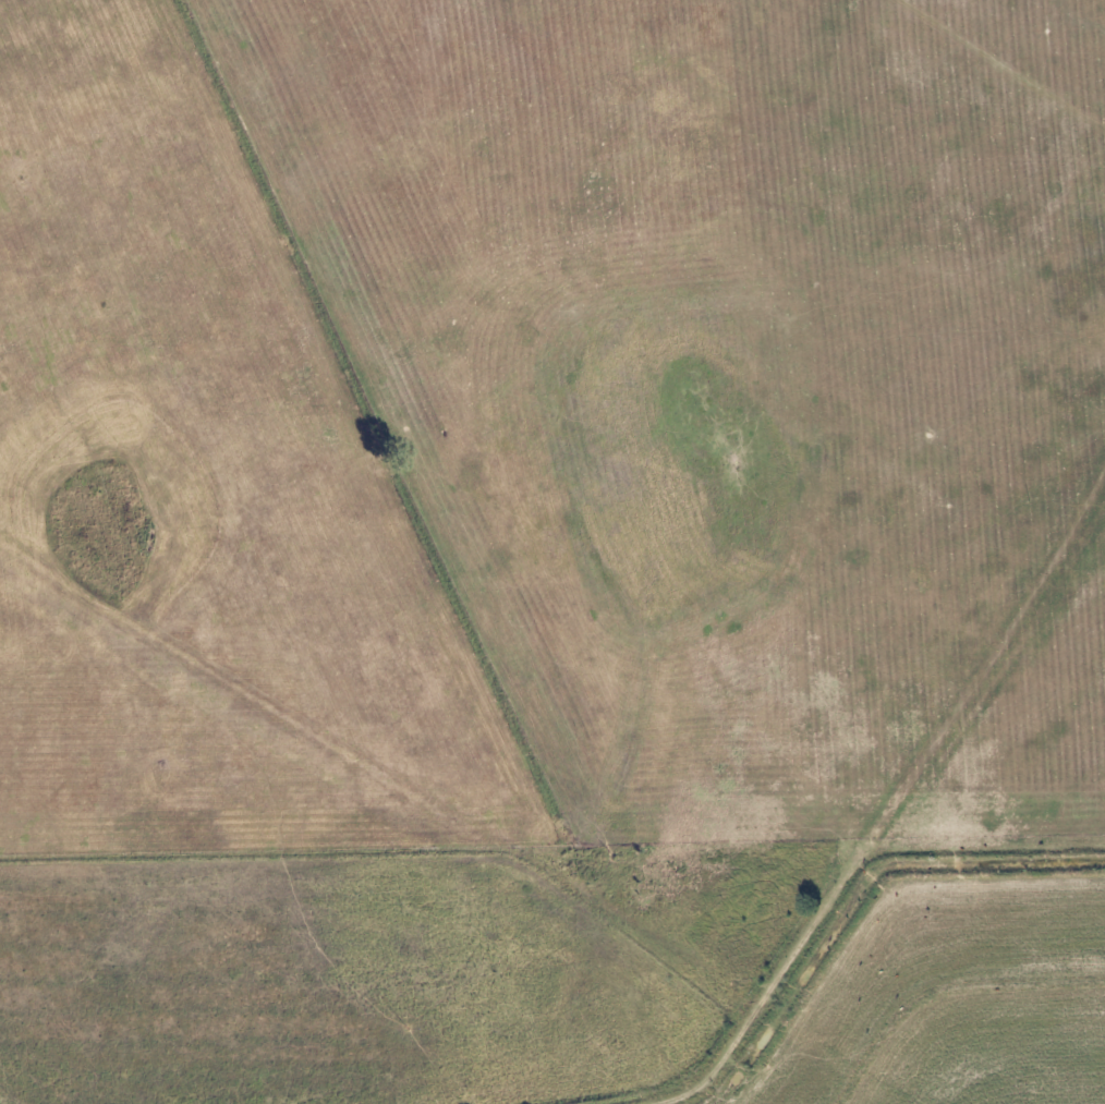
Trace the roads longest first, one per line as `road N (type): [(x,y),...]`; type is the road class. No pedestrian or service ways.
road 1 (residential): [(1104,484),(742,1065),(686,1103)]

